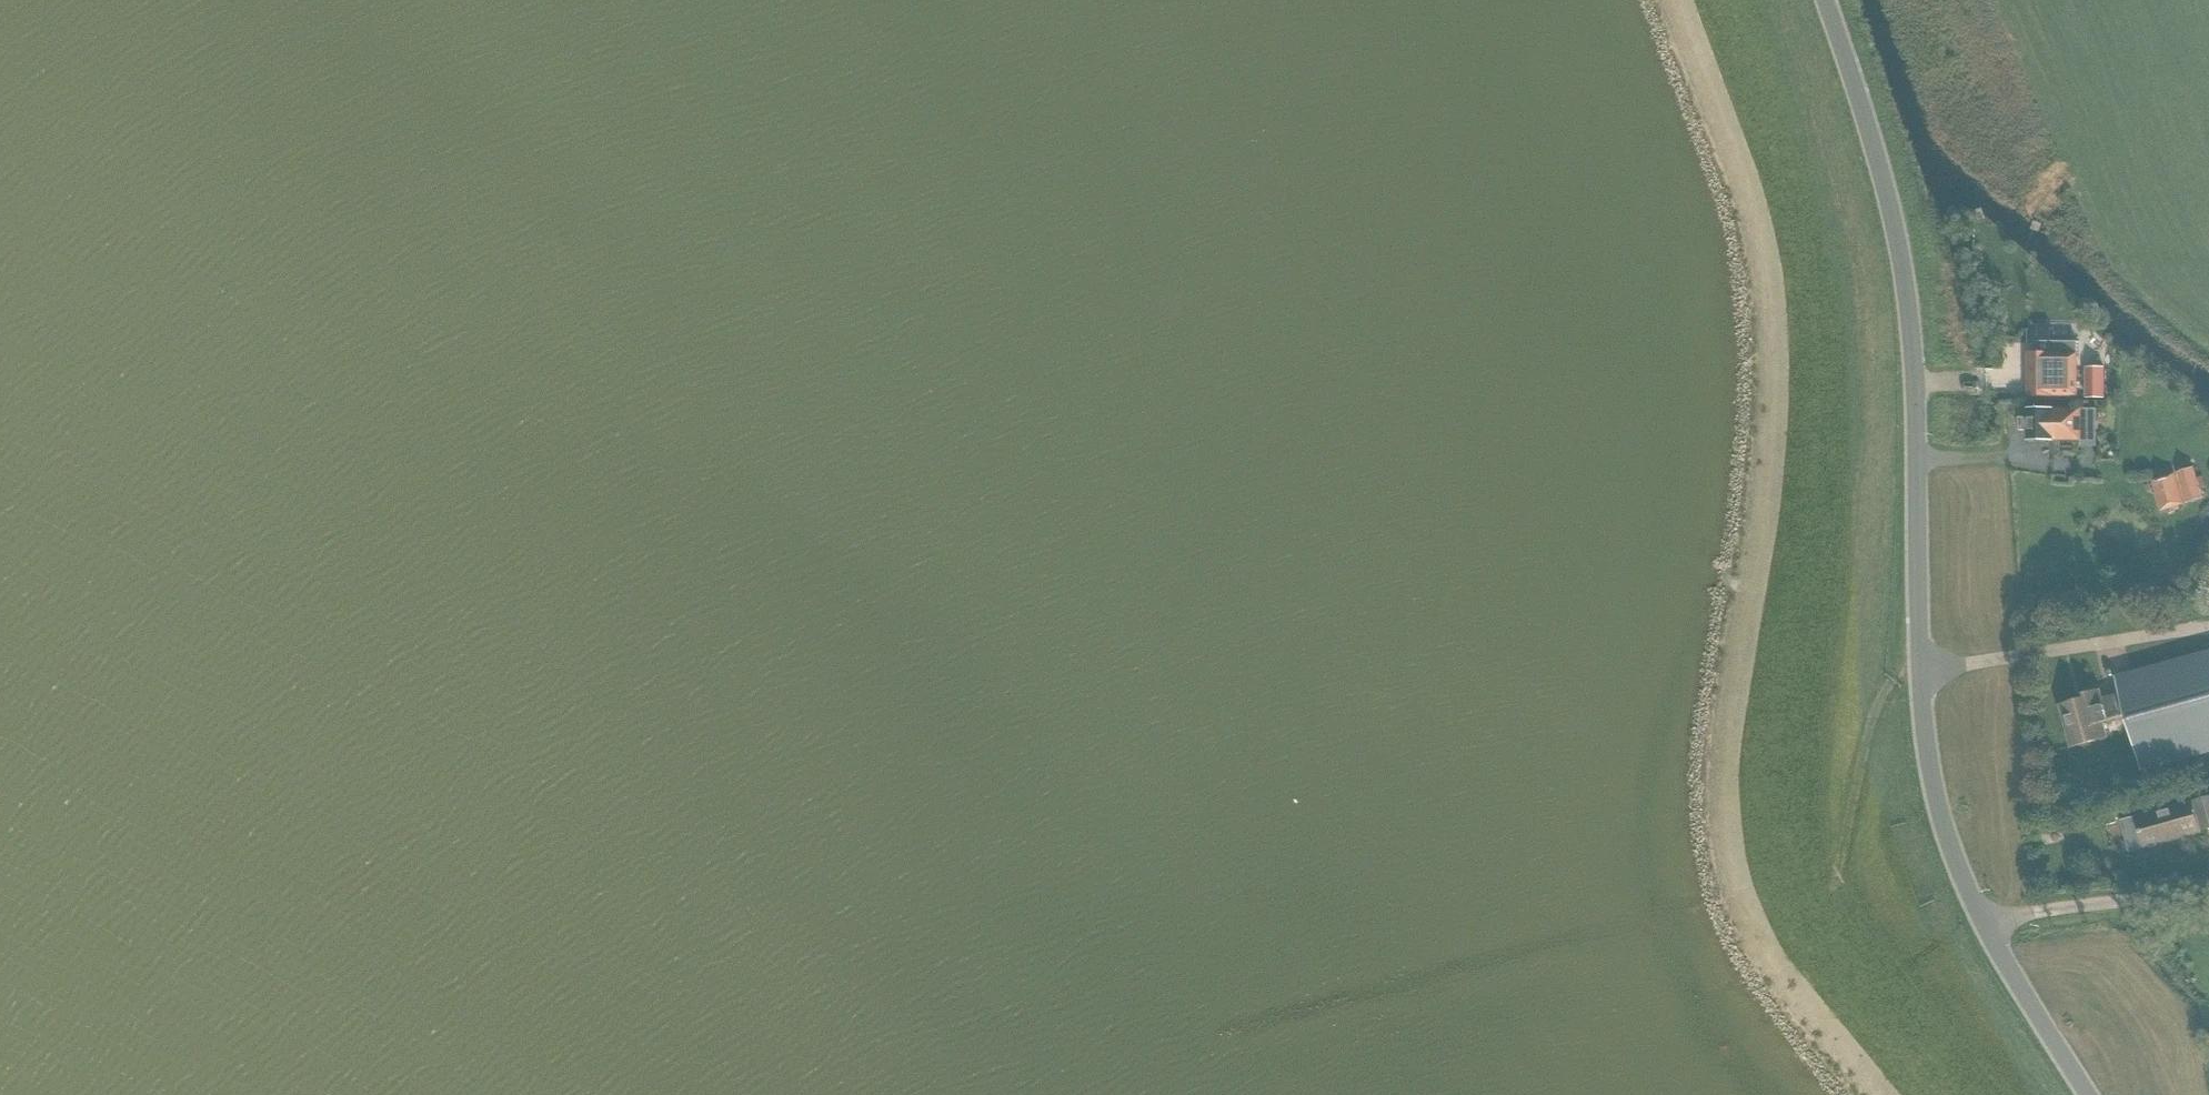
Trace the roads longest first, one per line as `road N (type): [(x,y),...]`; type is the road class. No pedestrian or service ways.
road 1 (tertiary): [(1982,924),(1965,894),(1931,772),(1906,283),(1880,170),(1818,0)]
road 2 (unclassified): [(1982,924),(2208,901)]
road 3 (tertiary): [(2082,1094),(1982,924)]

